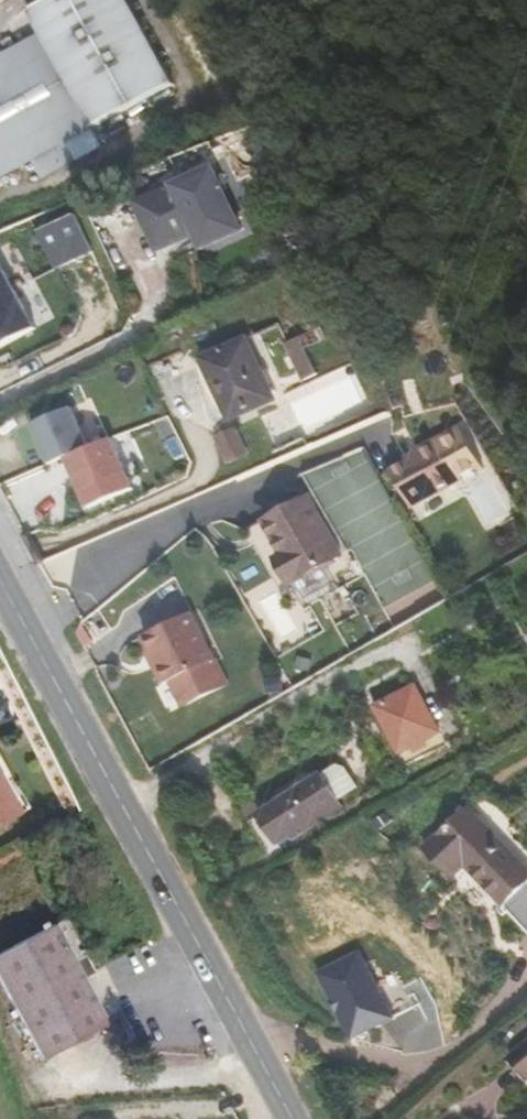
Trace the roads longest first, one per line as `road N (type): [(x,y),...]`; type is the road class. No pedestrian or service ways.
road 1 (secondary): [(0,581),(292,1118)]

